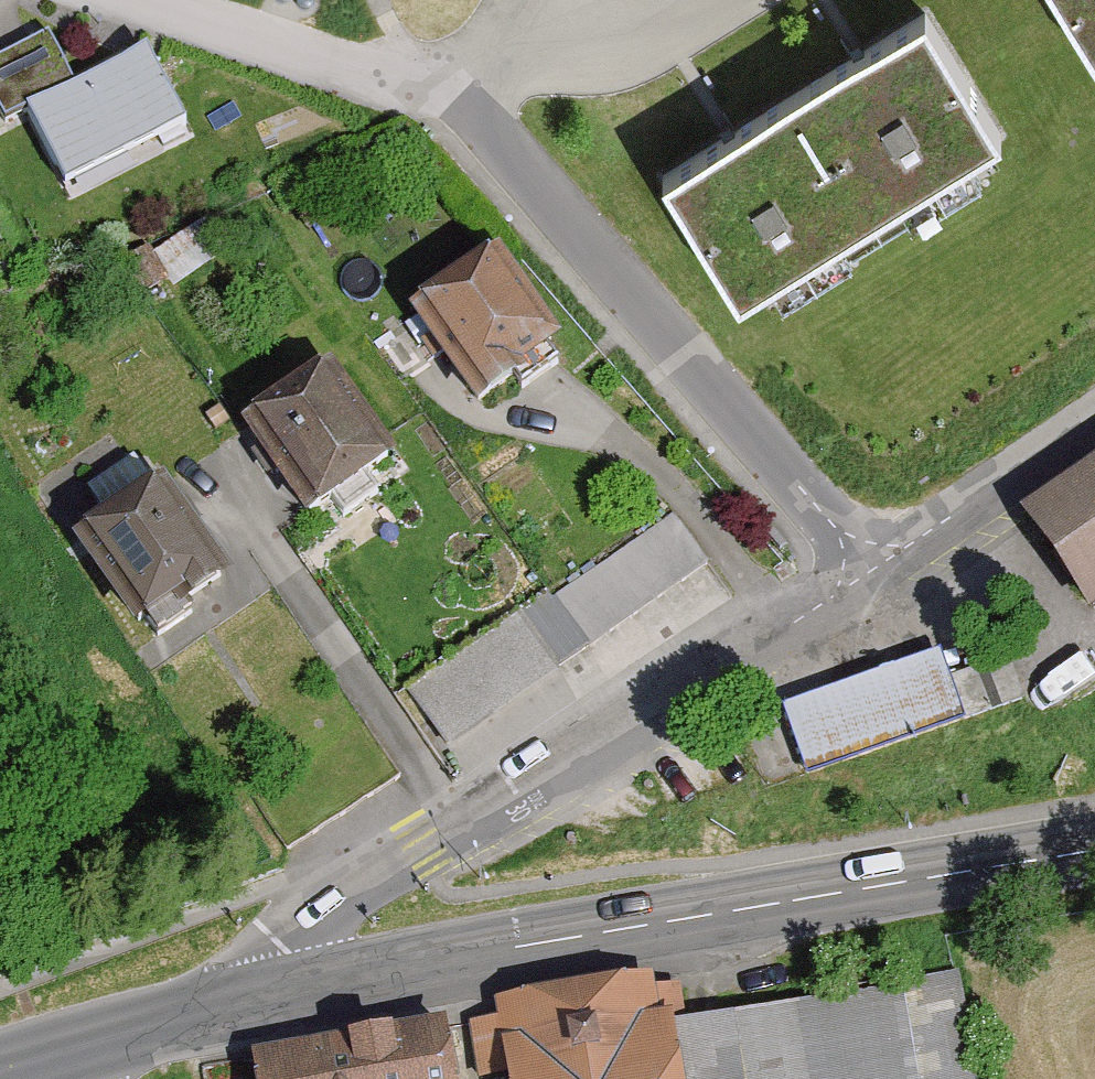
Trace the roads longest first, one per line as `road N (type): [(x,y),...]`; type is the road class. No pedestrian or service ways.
road 1 (residential): [(1094,423),(863,580),(330,912),(222,1010)]
road 2 (secondary): [(222,1010),(1094,854)]
road 3 (residential): [(467,109),(706,0)]
road 4 (secondary): [(222,1010),(10,1075)]
road 5 (residential): [(467,109),(525,0)]

